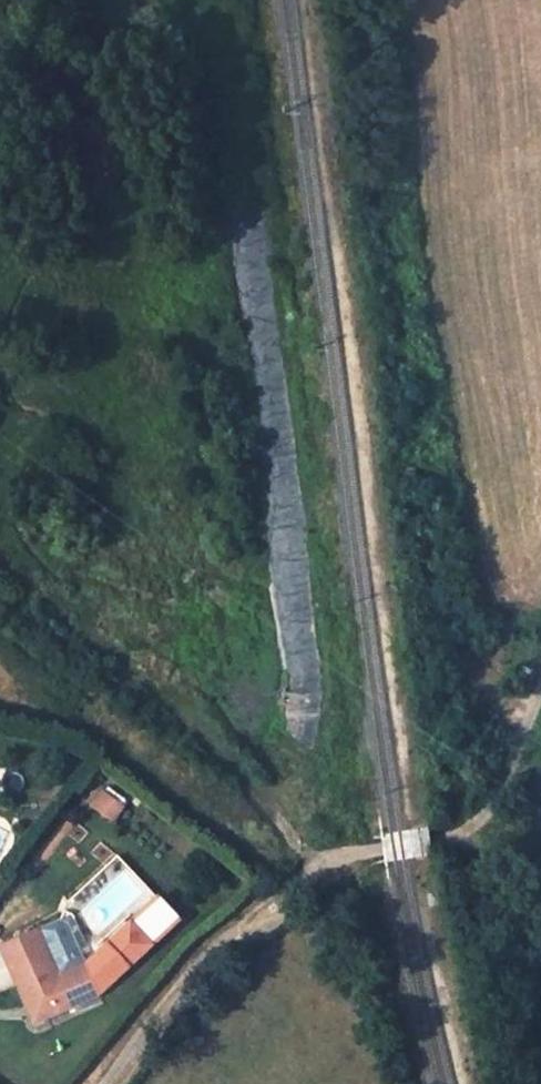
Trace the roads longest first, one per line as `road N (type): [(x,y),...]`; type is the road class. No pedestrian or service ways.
road 1 (track): [(109,1083),(309,868),(339,853),(433,844),(472,827),(540,682)]

